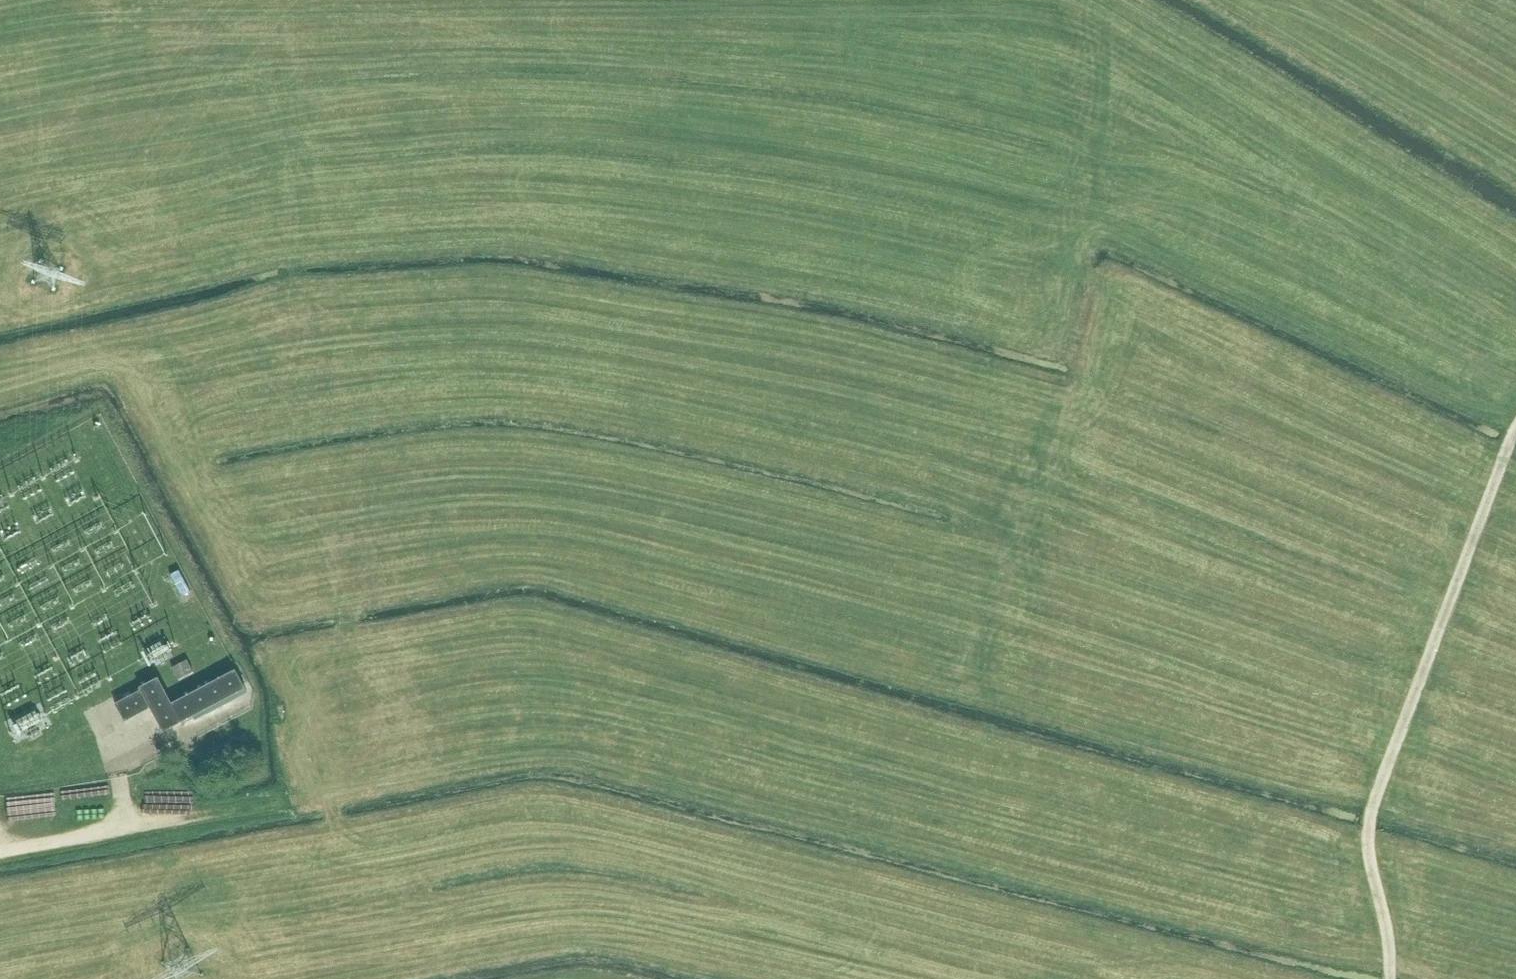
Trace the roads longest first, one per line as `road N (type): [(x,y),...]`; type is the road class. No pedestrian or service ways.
road 1 (track): [(126,829),(294,801)]

